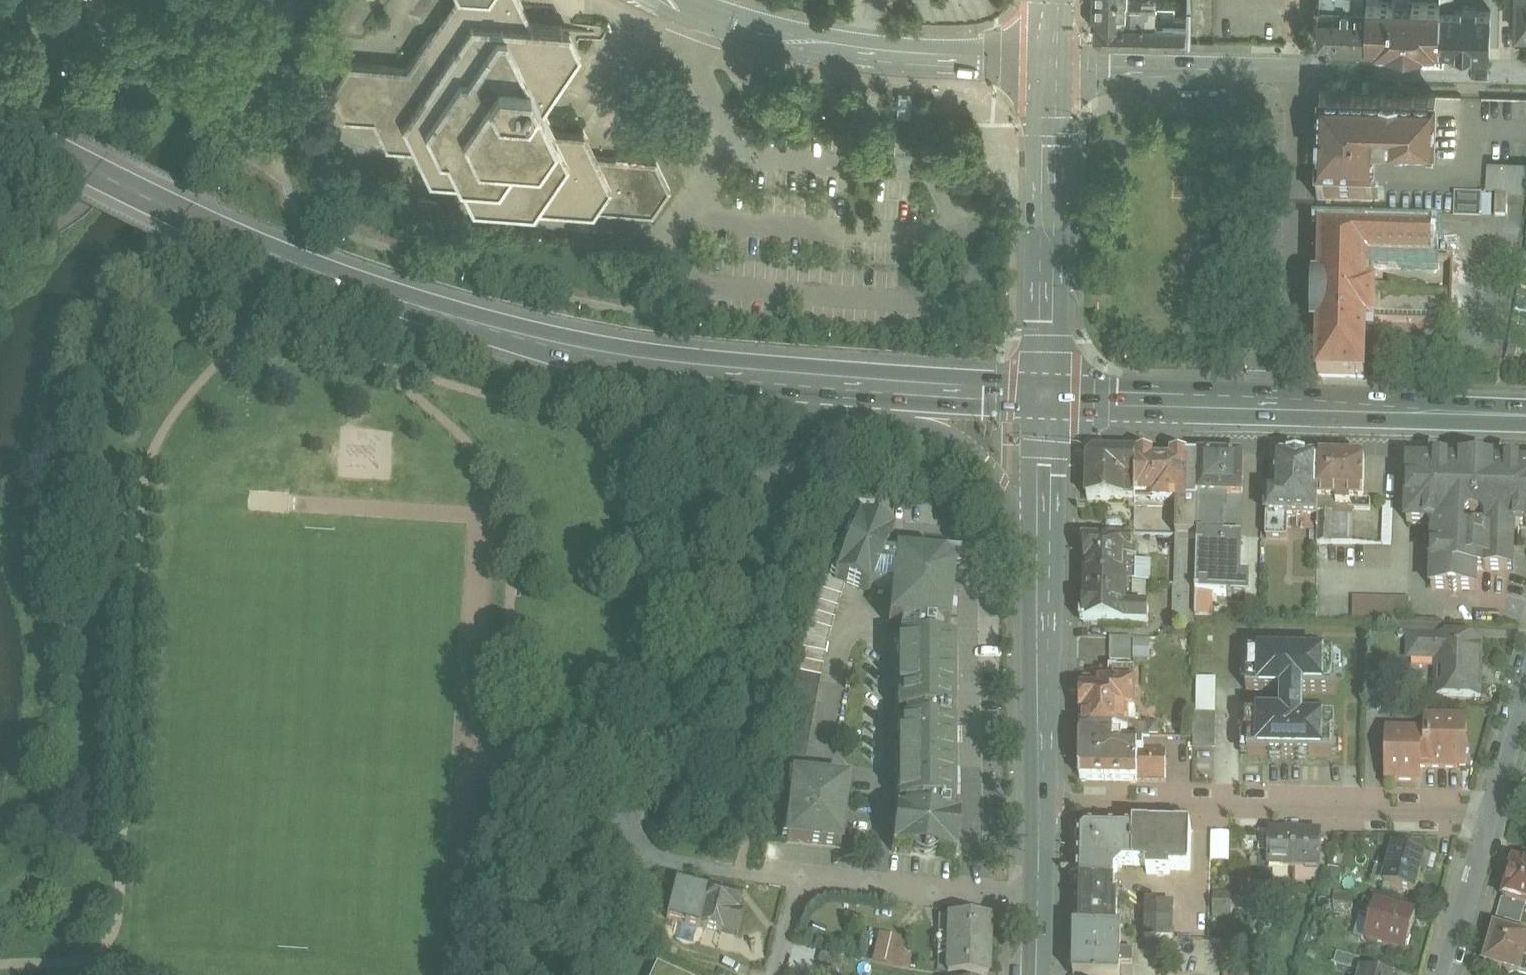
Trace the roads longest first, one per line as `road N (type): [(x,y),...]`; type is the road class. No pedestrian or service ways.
road 1 (secondary): [(0,121),(154,205),(392,301),(601,359),(852,392)]
road 2 (track): [(562,814),(636,852),(717,638),(768,566),(761,492)]
road 3 (residential): [(1051,57),(1525,70)]
road 4 (residential): [(1490,815),(1040,808)]
road 5 (residential): [(1154,409),(1166,440),(1177,445),(1525,454)]
road 6 (tertiary): [(1051,57),(803,42),(676,0)]
road 7 (track): [(756,478),(527,407),(393,378)]
road 8 (secondary): [(1154,409),(1525,417)]
road 9 (secondary): [(1051,57),(1047,402)]
road 10 (residential): [(772,974),(803,908),(832,871),(1039,887)]
road 11 (track): [(832,871),(636,852),(545,937)]
road 12 (track): [(1046,508),(1023,509),(915,464),(827,461),(756,478),(761,492)]
road 13 (secondary): [(852,392),(922,423),(985,464),(1023,509),(1044,583)]
road 14 (secondary): [(1044,583),(1040,808)]
road 15 (secondary): [(852,392),(1047,402)]
road 16 (secondary): [(1047,402),(1044,583)]
road 17 (residential): [(1446,974),(1490,815)]
road 18 (residential): [(0,21),(99,39),(150,38)]
road 19 (residential): [(1490,815),(1525,686)]

